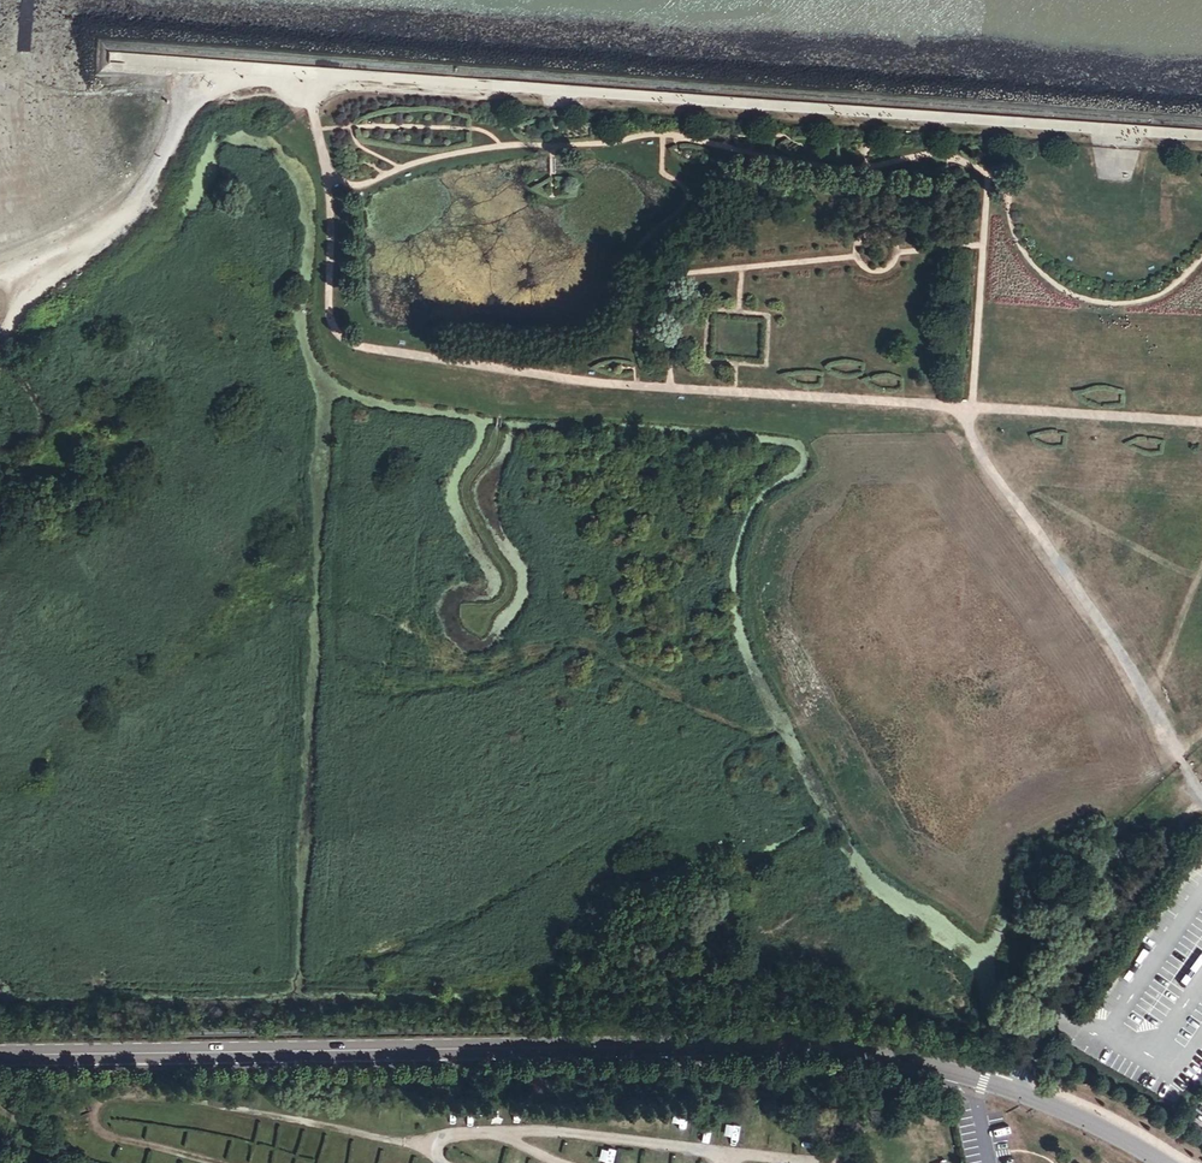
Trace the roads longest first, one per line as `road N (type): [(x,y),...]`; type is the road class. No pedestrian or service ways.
road 1 (secondary): [(0,1054),(759,1047),(851,1054),(921,1062),(1010,1089),(1164,1162)]
road 2 (track): [(1052,1014),(1201,800)]

